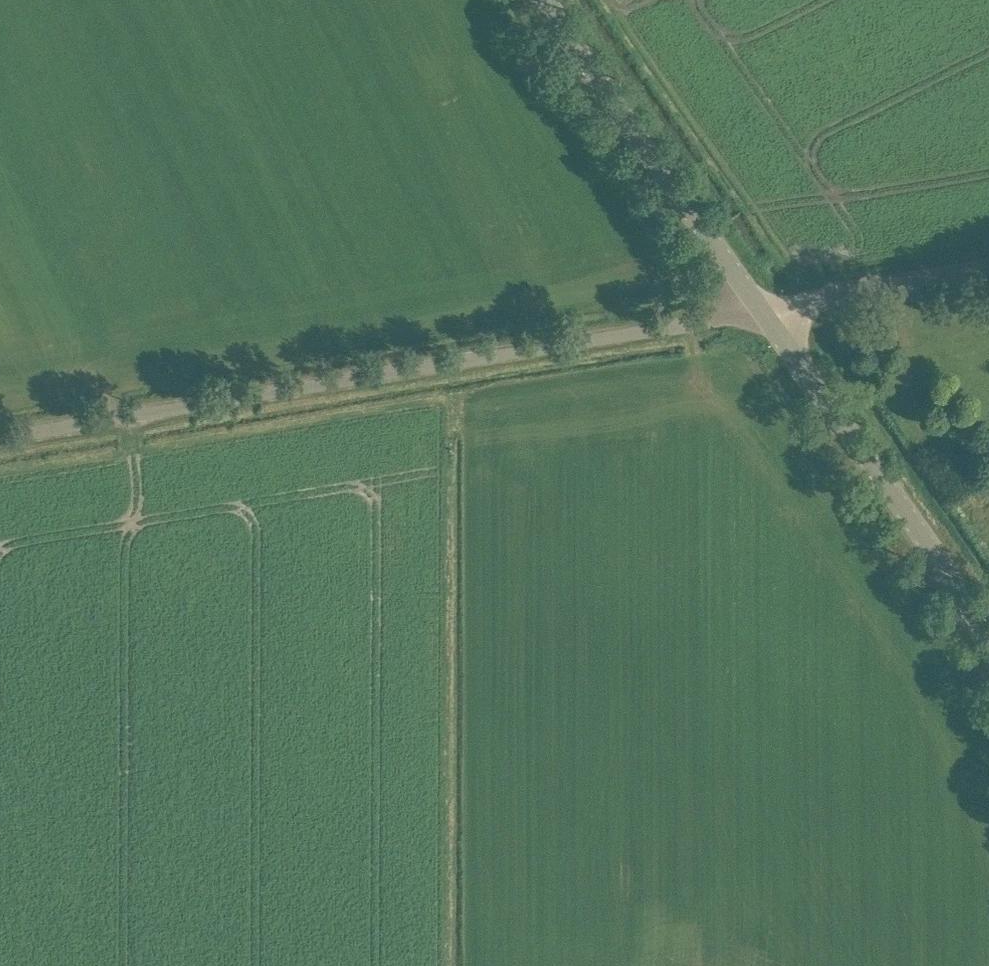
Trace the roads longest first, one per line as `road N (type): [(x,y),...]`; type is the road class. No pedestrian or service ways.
road 1 (unclassified): [(0,436),(760,310)]
road 2 (tertiary): [(988,638),(945,559),(760,310)]
road 3 (tertiary): [(760,310),(549,0)]
road 4 (unclassified): [(760,310),(988,267)]

